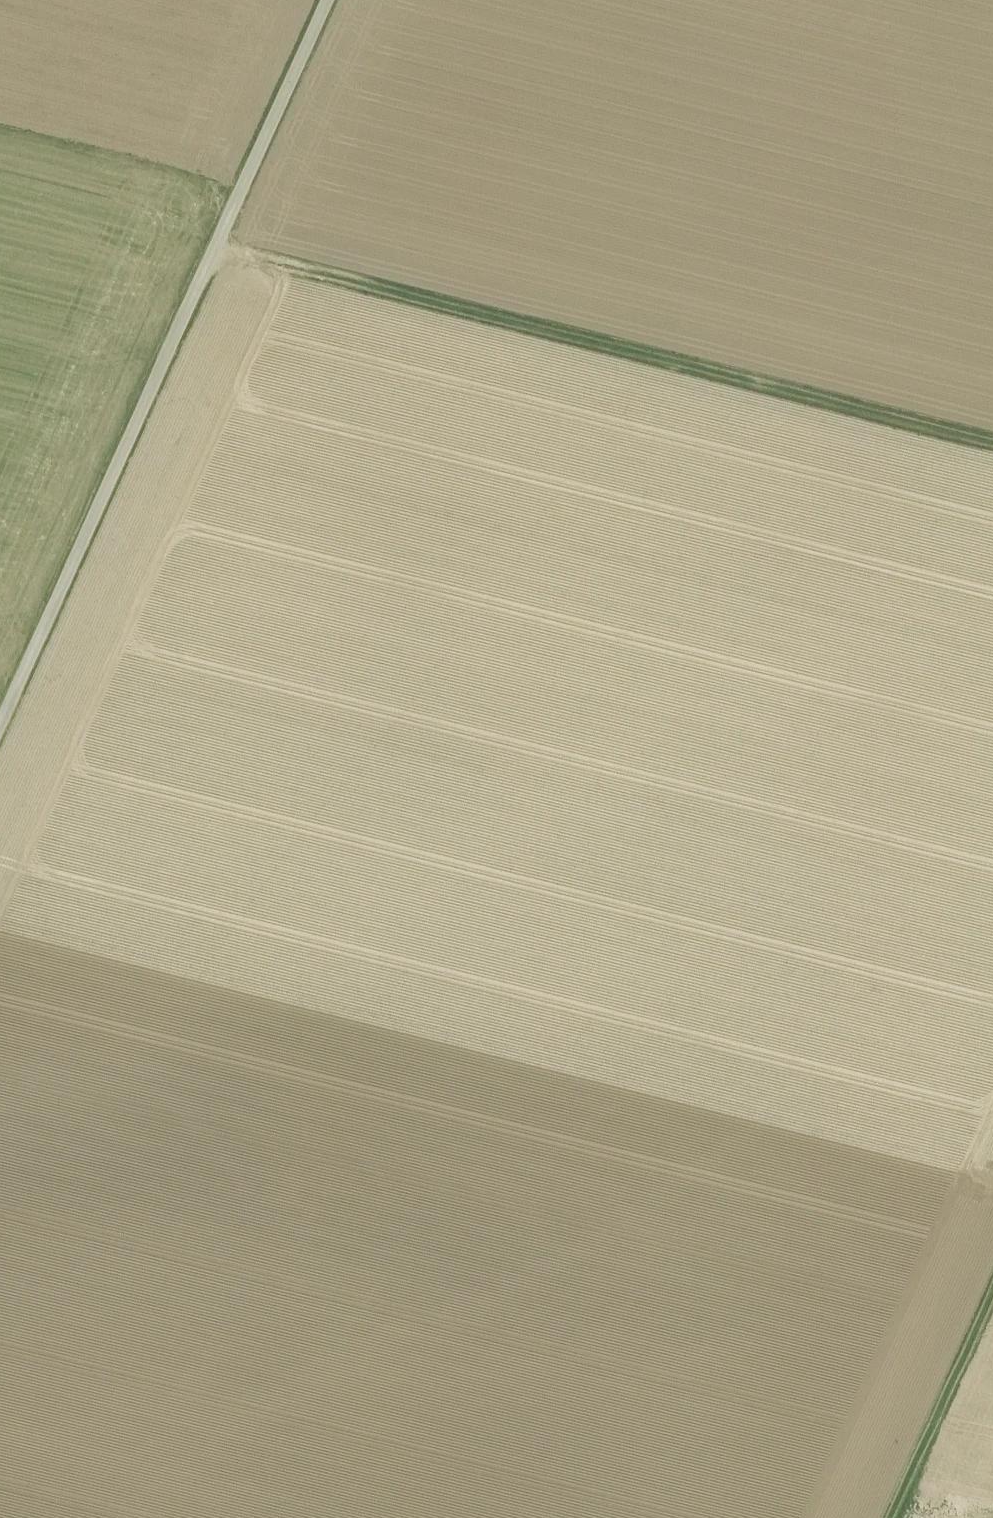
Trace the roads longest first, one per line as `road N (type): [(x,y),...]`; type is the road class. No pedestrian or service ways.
road 1 (track): [(0,724),(327,0)]

